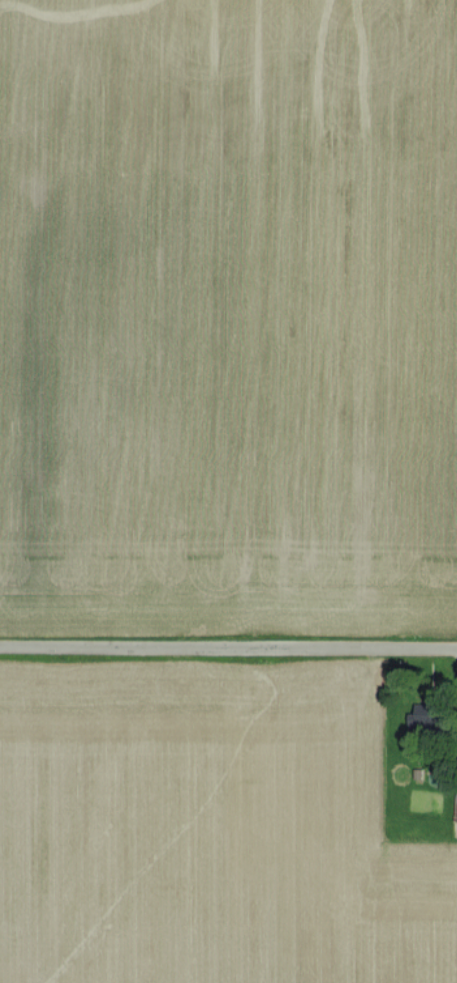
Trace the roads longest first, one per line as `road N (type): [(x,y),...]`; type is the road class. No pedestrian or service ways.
road 1 (residential): [(0,645),(456,652)]

